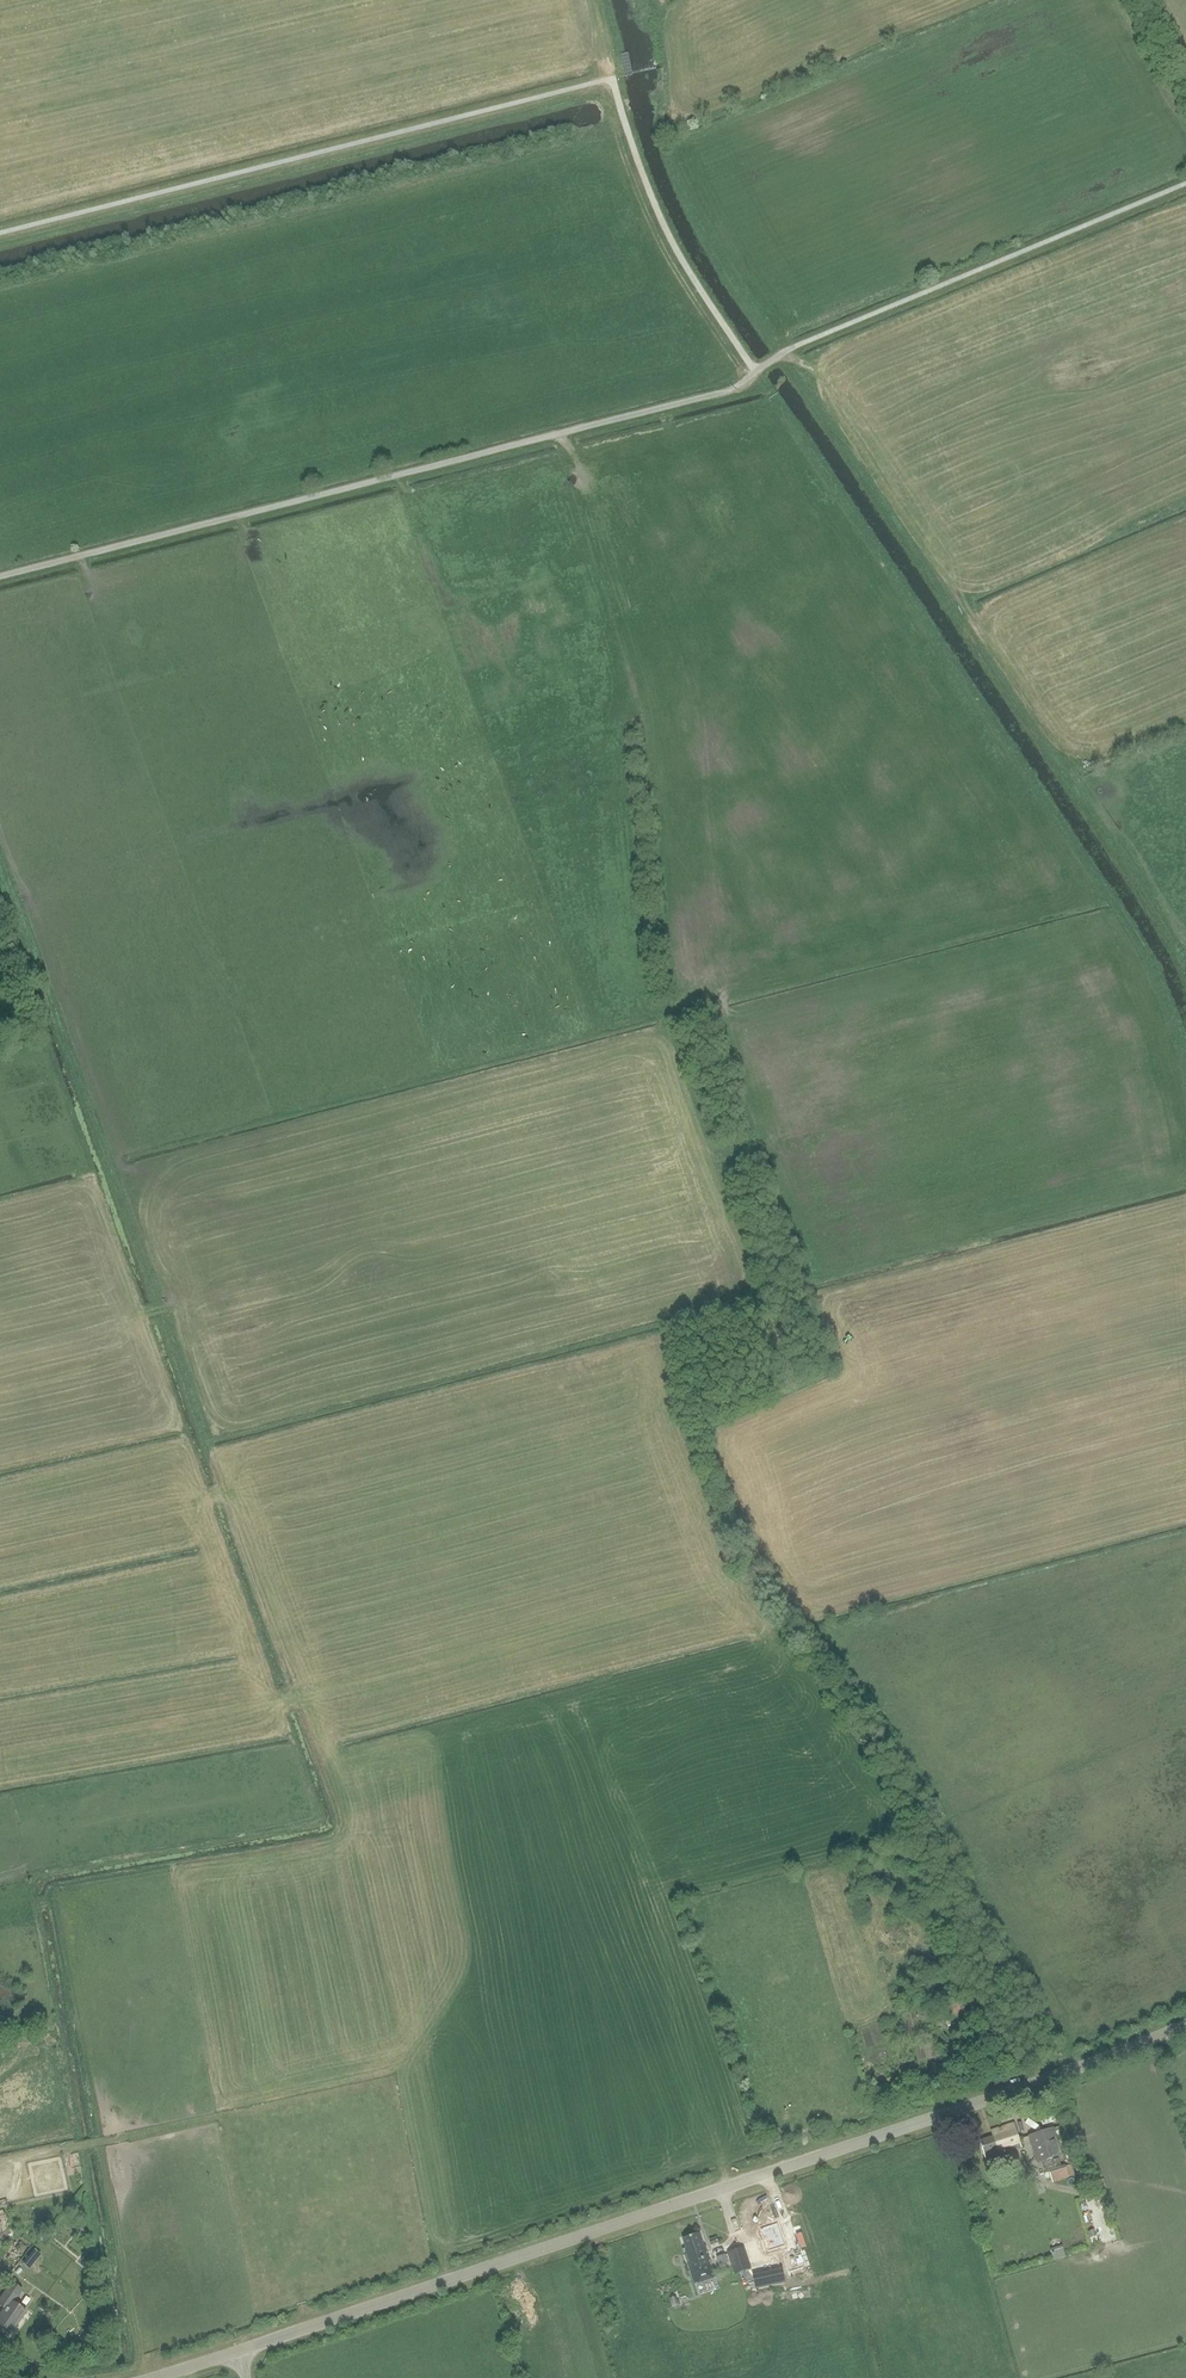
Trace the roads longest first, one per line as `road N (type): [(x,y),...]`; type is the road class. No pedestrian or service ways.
road 1 (tertiary): [(1185,2023),(1074,2069),(236,2350)]

